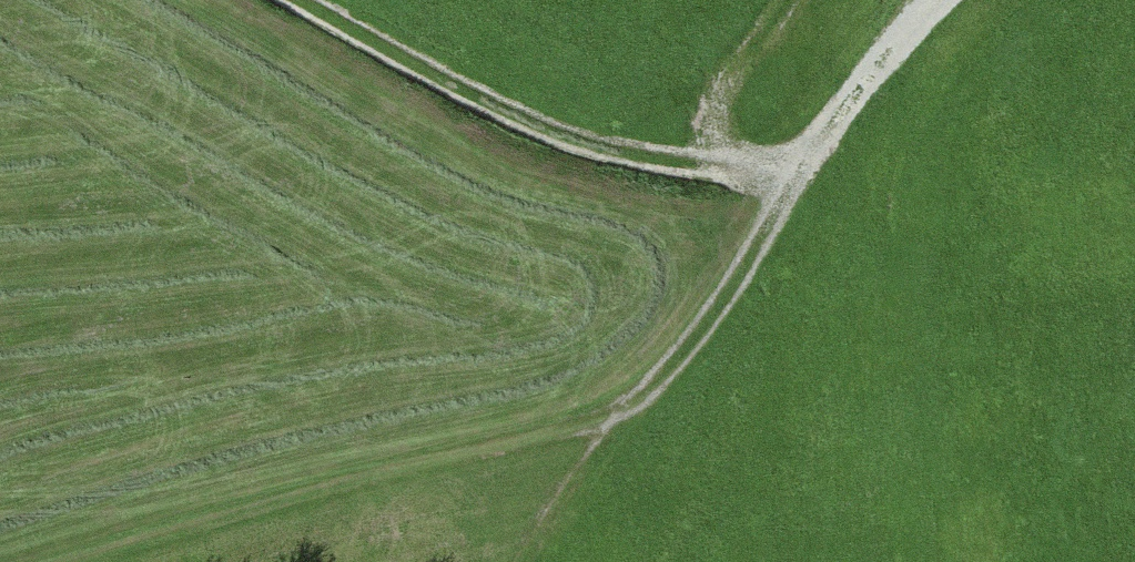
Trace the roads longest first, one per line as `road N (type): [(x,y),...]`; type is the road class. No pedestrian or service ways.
road 1 (track): [(950,0),(803,160),(735,305),(624,406),(80,561)]
road 2 (track): [(803,160),(668,168),(470,105),(282,0)]
road 3 (track): [(624,406),(507,561)]

